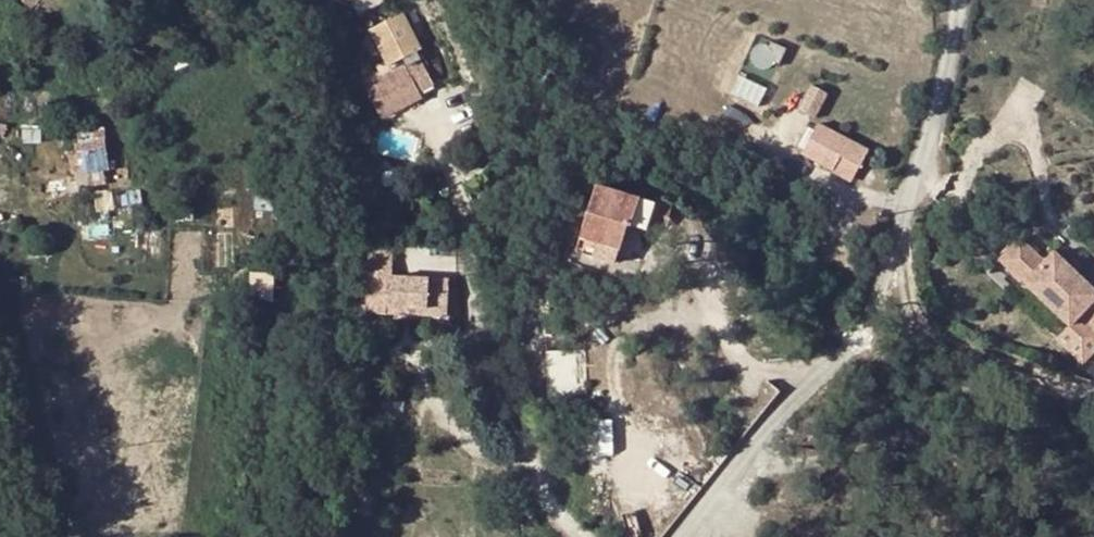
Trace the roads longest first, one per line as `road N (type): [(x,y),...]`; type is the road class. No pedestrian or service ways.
road 1 (residential): [(681,536),(740,453),(818,368),(866,342),(926,150),(944,0)]
road 2 (track): [(866,342),(1013,395),(1093,484)]

